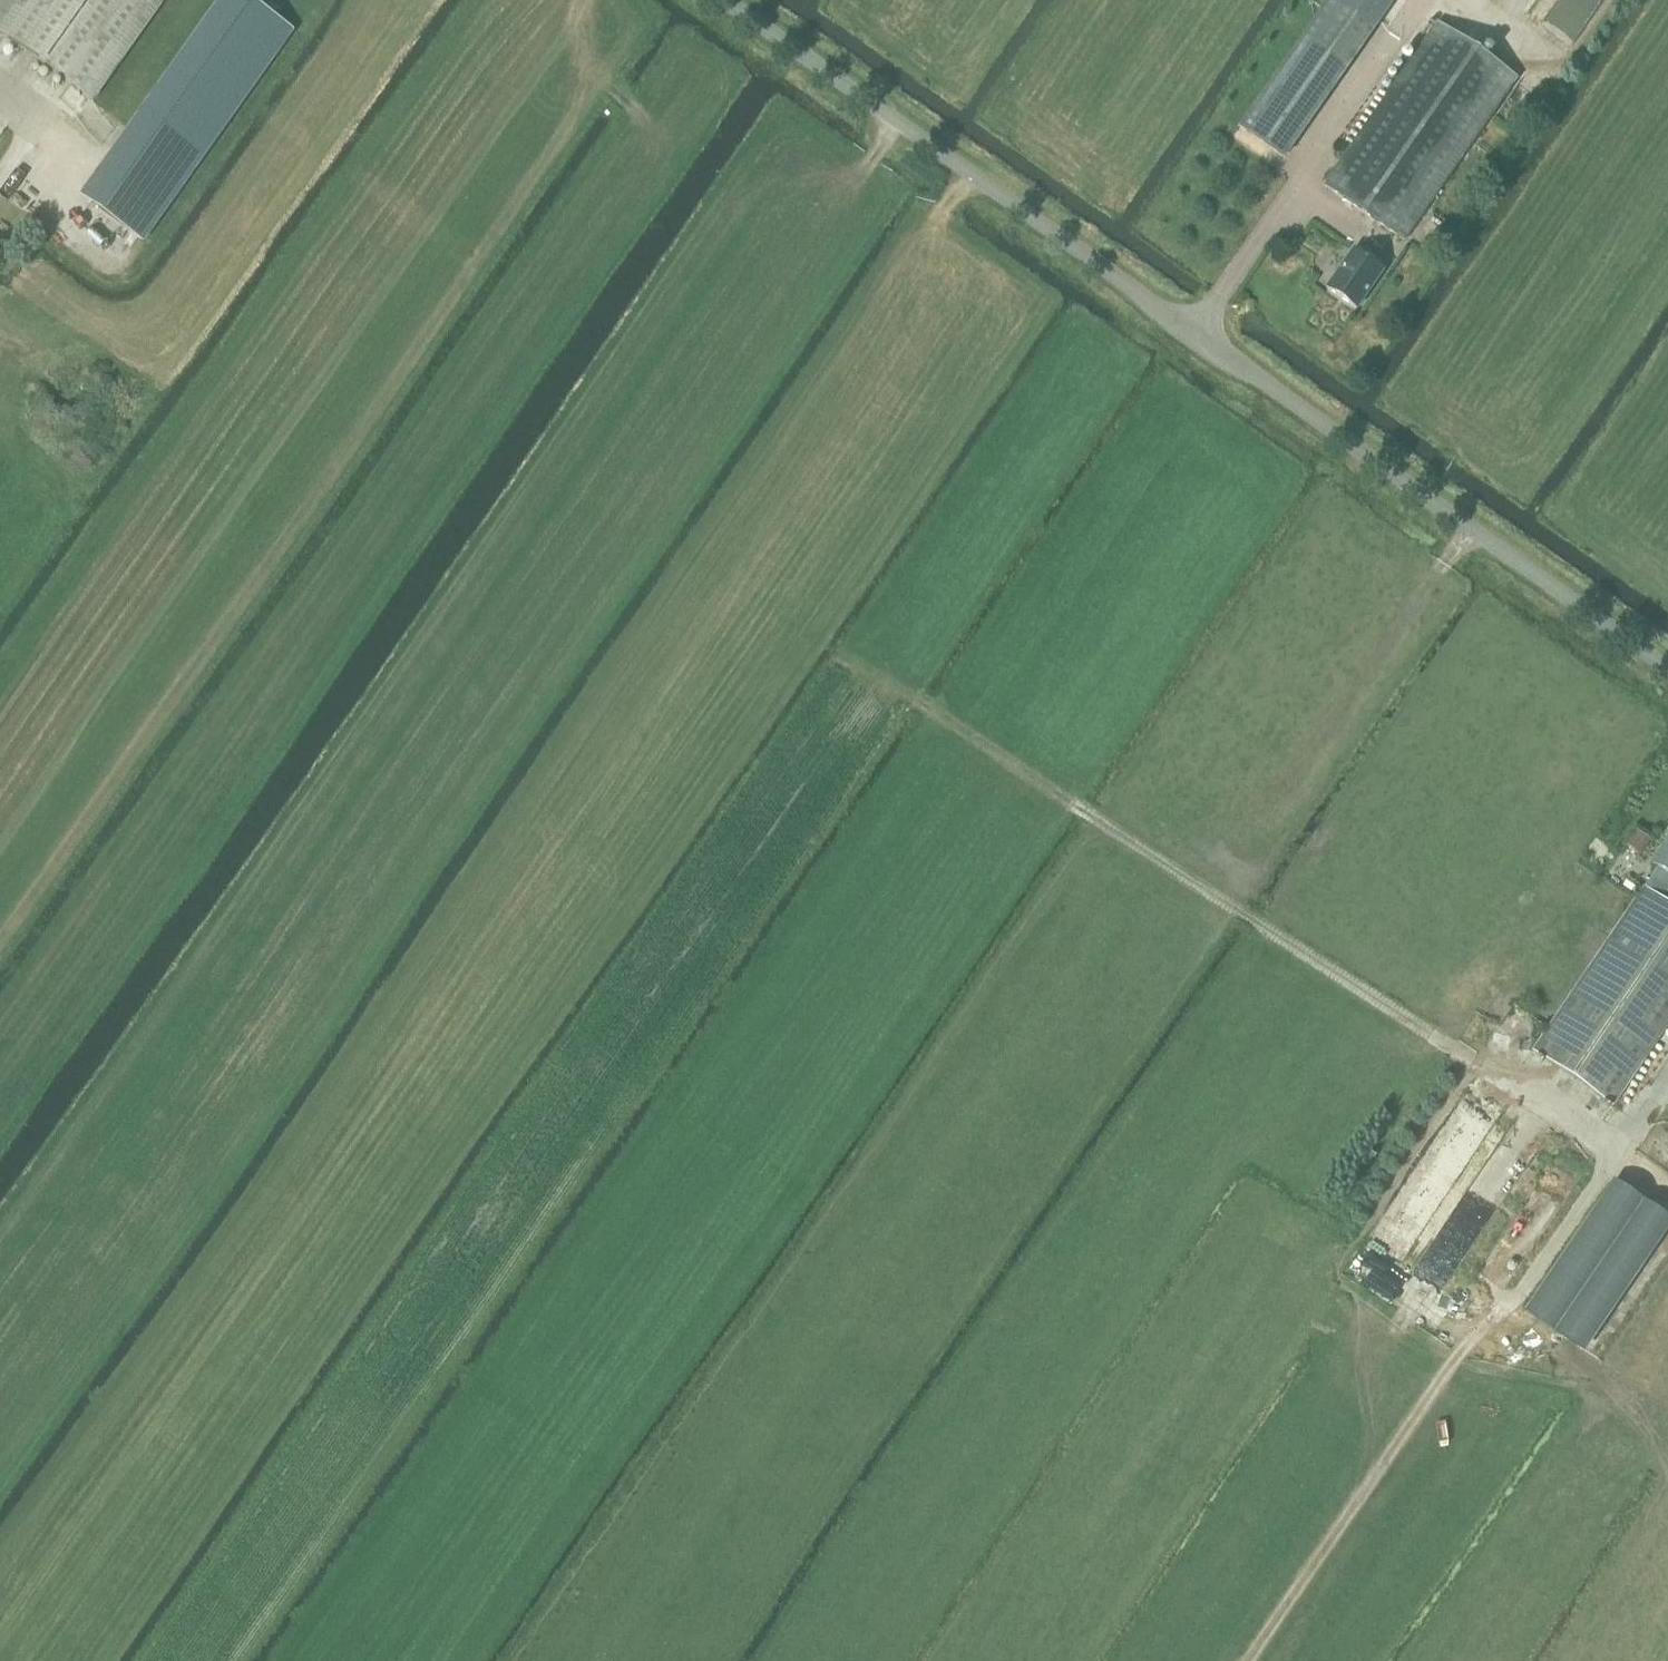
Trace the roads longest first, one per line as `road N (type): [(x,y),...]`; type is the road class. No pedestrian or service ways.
road 1 (unclassified): [(1667,668),(724,0)]
road 2 (track): [(1093,818),(1615,1146)]
road 3 (track): [(1191,880),(1403,612),(1476,531)]
road 4 (track): [(1517,1298),(1460,1351),(1253,1660)]
road 5 (track): [(1220,507),(1303,408)]
road 6 (track): [(0,173),(40,115),(0,85)]

